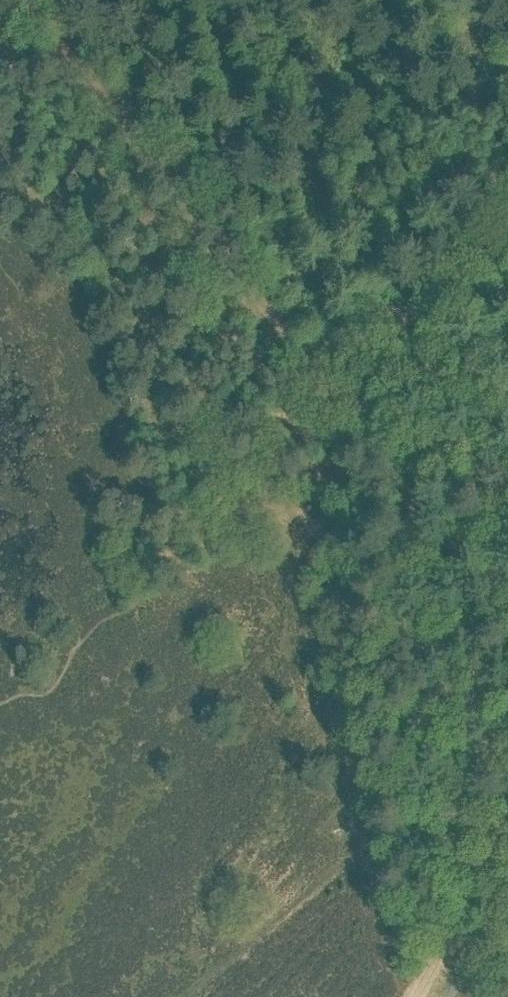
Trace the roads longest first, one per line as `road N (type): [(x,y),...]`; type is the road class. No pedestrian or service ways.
road 1 (track): [(507,238),(348,393)]
road 2 (track): [(417,996),(507,828)]

